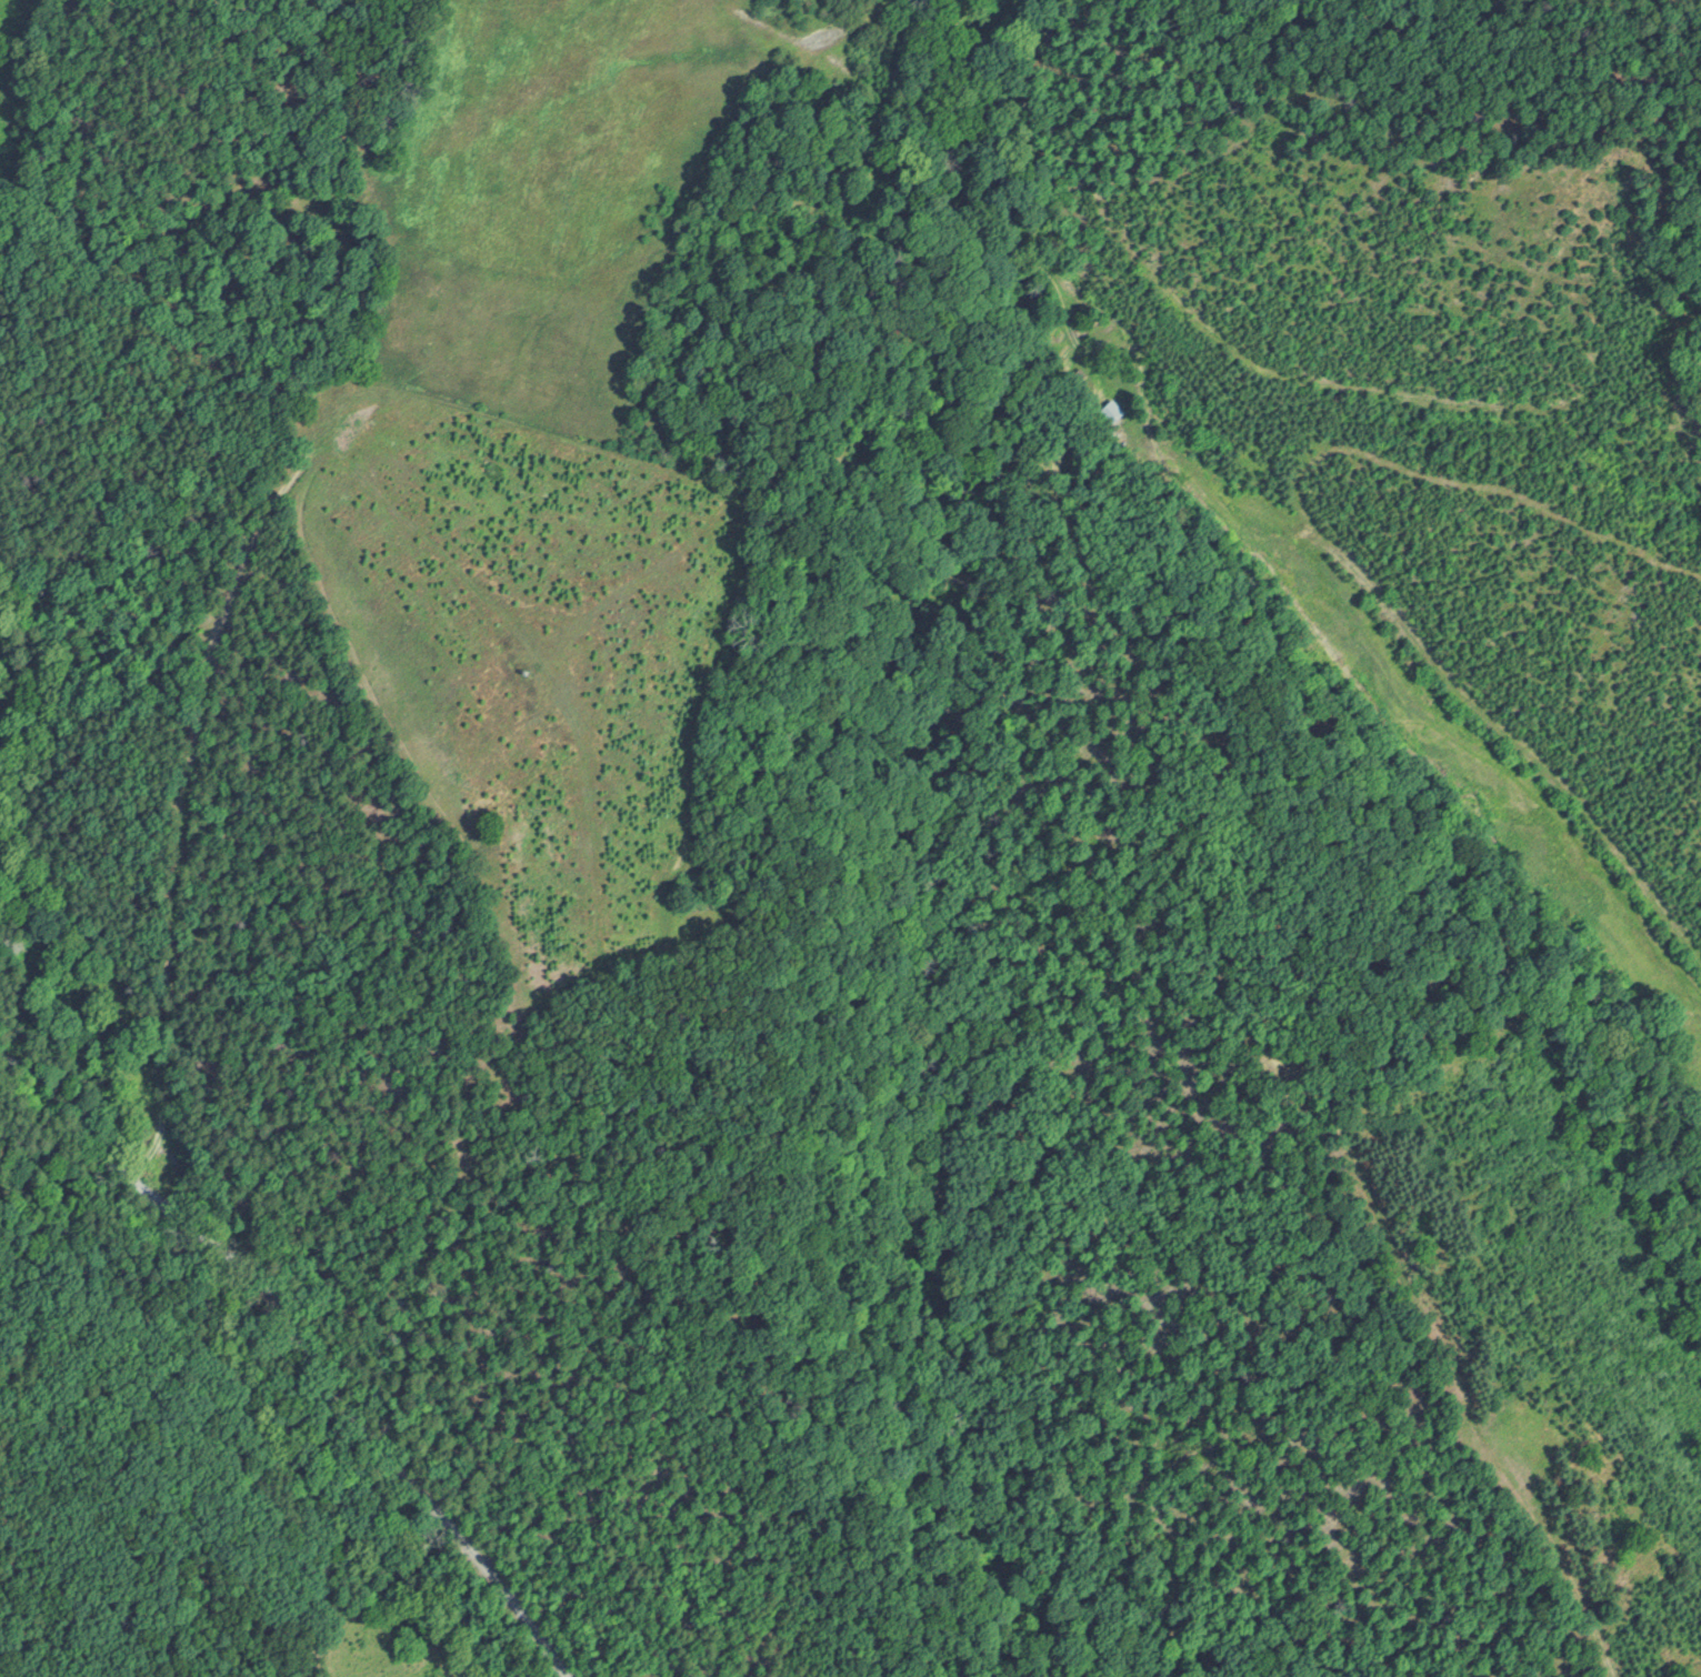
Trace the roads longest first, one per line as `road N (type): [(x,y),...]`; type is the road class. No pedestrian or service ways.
road 1 (residential): [(566,1676),(544,1630),(276,1297),(96,1131)]
road 2 (residential): [(96,1131),(0,1034)]

